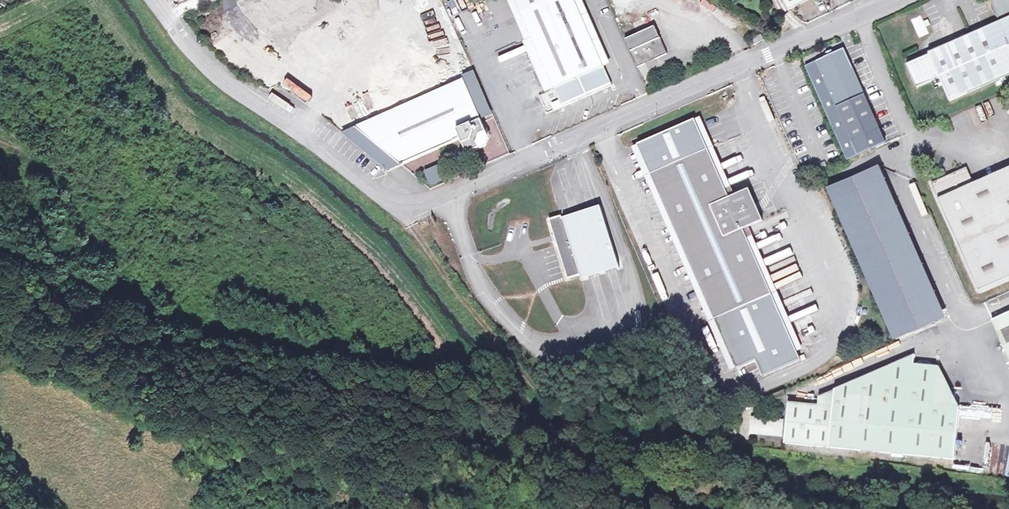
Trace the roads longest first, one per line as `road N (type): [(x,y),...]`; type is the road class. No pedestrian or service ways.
road 1 (unclassified): [(884,0),(402,206),(227,85),(157,0)]

